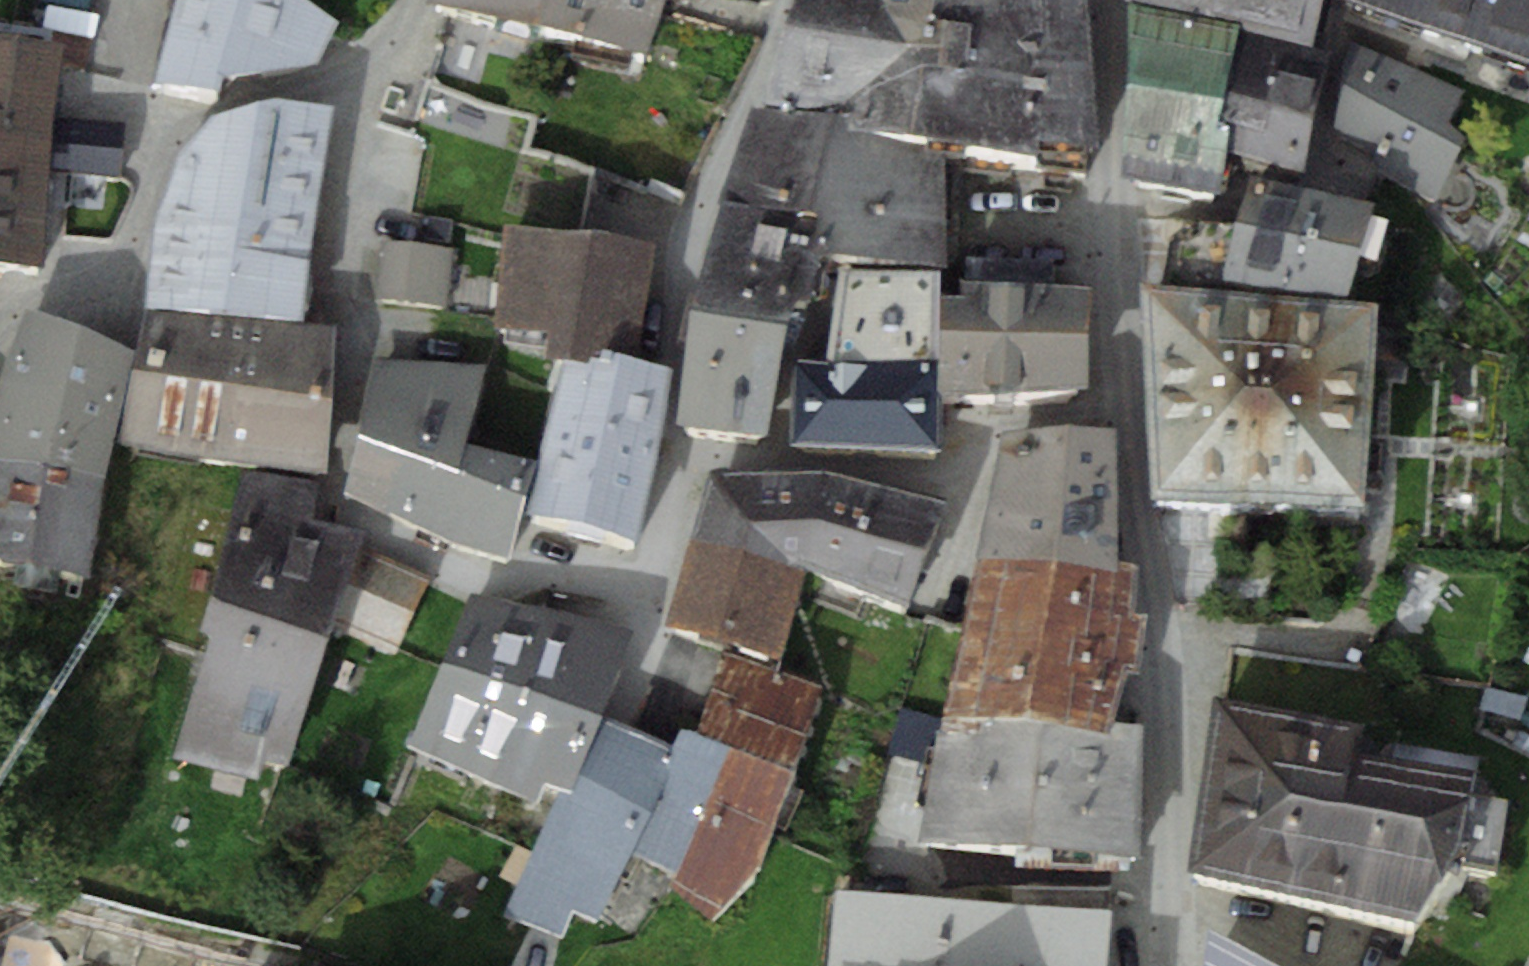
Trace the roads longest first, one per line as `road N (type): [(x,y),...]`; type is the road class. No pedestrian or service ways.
road 1 (residential): [(360,65),(329,515),(500,573),(639,588),(665,460)]
road 2 (tertiary): [(1165,910),(1165,642),(1155,558),(1119,414)]
road 3 (residential): [(665,460),(817,461),(937,476),(977,423),(1119,414)]
road 4 (residential): [(665,460),(688,271),(785,0)]
road 5 (residential): [(0,325),(17,308),(93,280),(128,240),(166,147),(212,108),(360,65)]
road 6 (tertiary): [(1119,414),(1097,201),(1109,0)]

